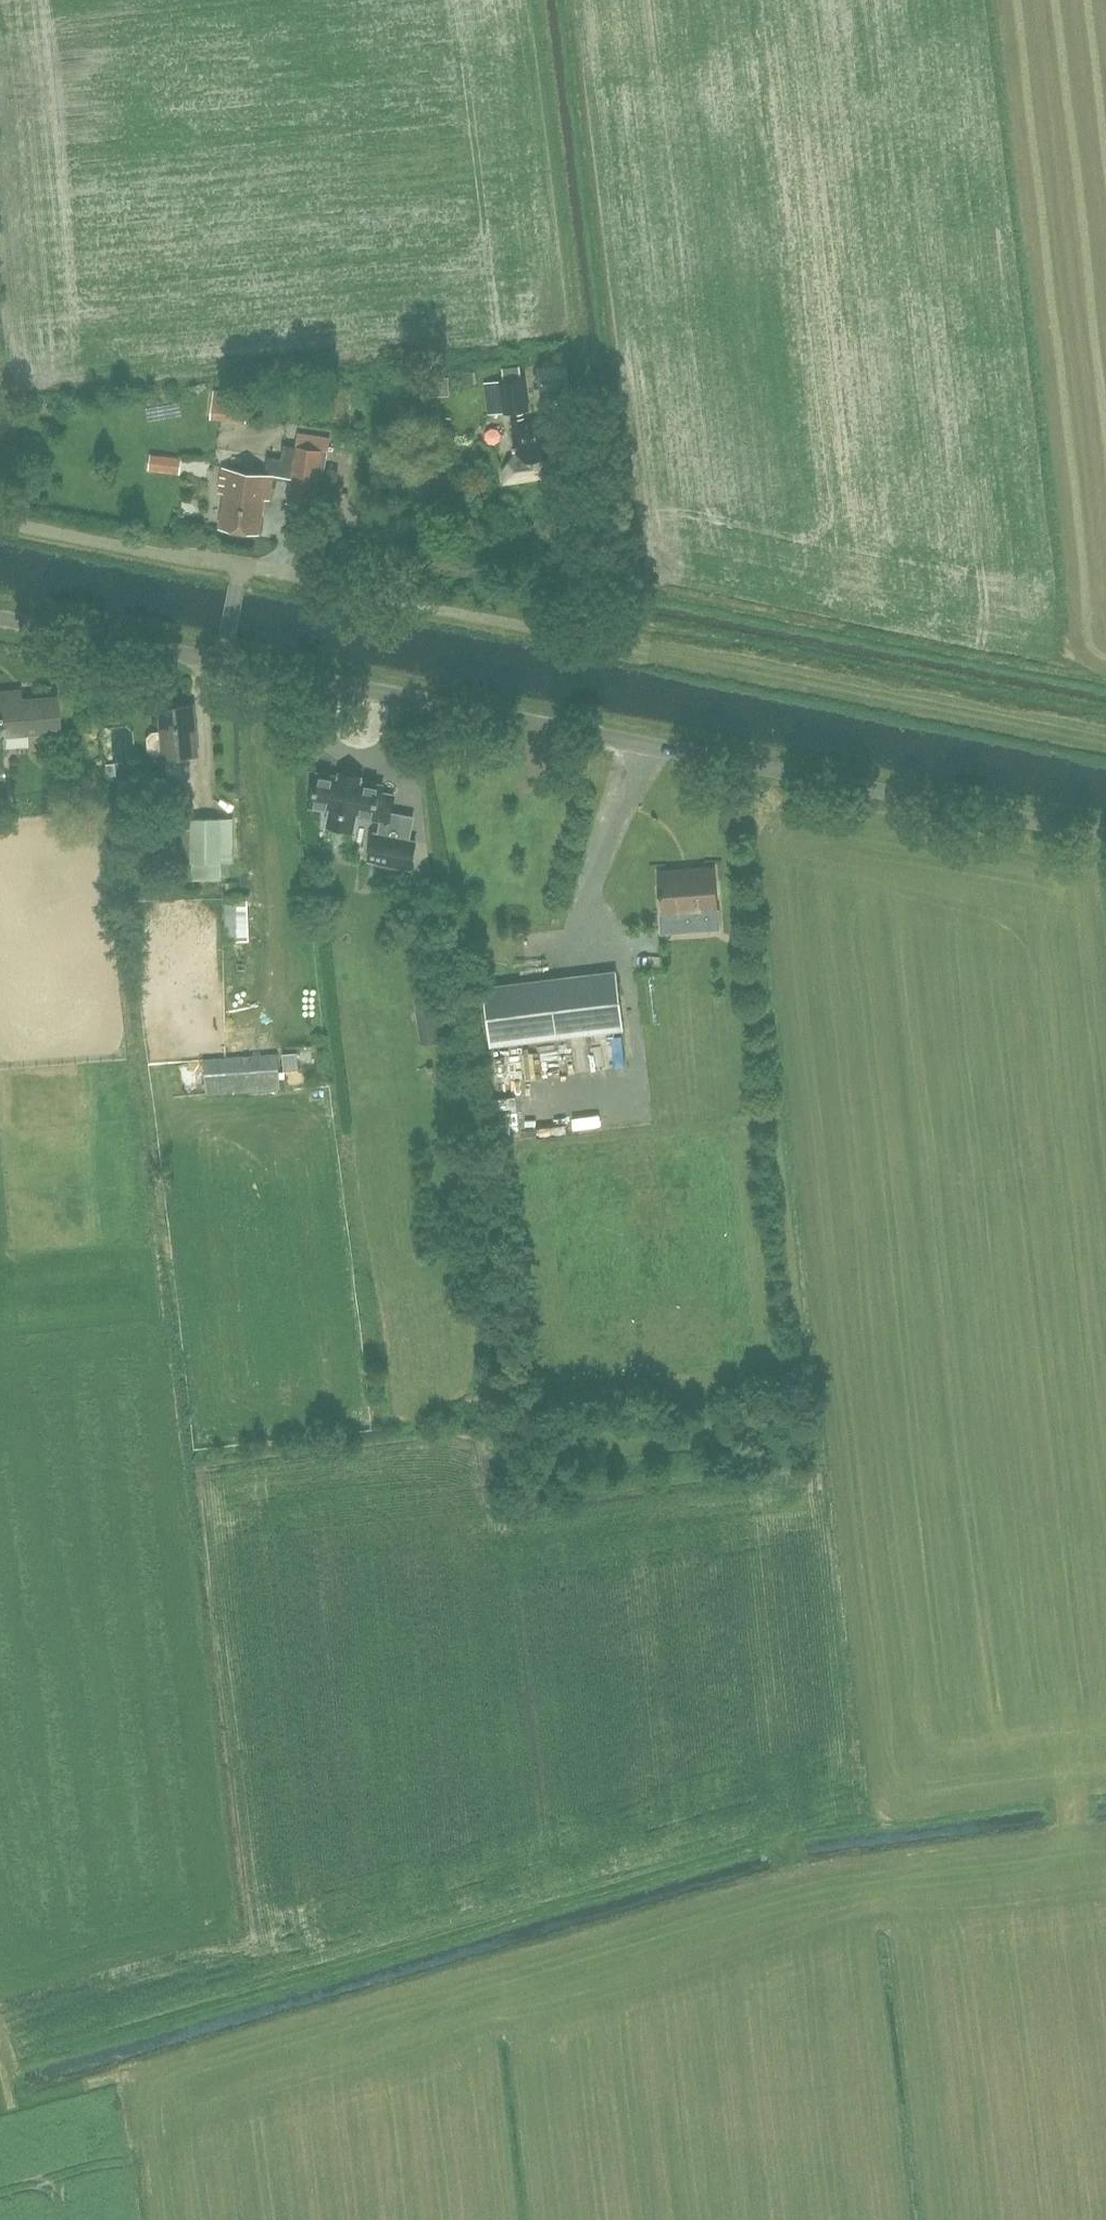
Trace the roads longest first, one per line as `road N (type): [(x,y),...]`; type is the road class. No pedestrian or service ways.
road 1 (unclassified): [(0,619),(1105,835)]
road 2 (track): [(242,567),(618,642)]
road 3 (track): [(242,567),(0,518)]

